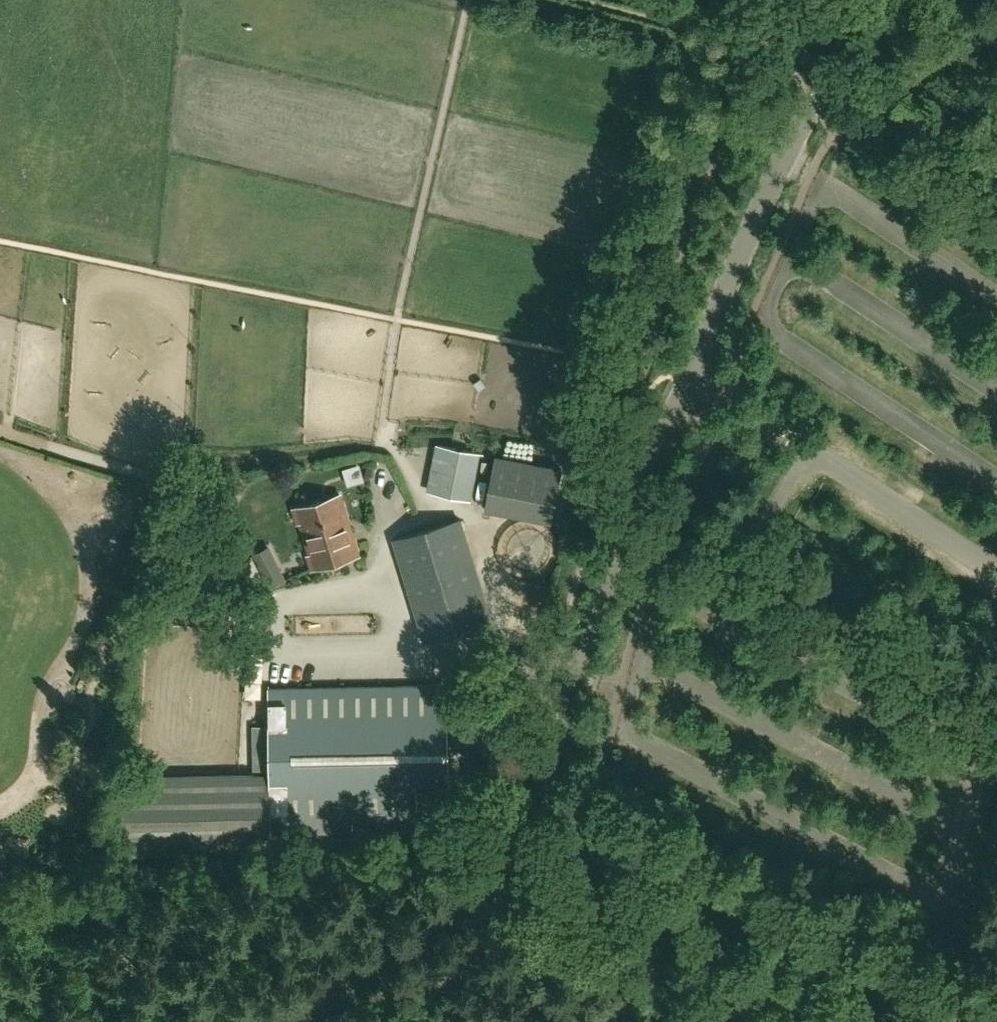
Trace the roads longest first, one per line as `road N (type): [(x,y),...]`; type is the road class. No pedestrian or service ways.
road 1 (unclassified): [(299,1021),(518,853),(607,582),(687,382),(816,107),(844,74),(882,54),(996,46)]
road 2 (track): [(471,0),(378,448)]
road 3 (track): [(378,448),(396,452),(426,506),(478,517),(506,615),(479,671)]

